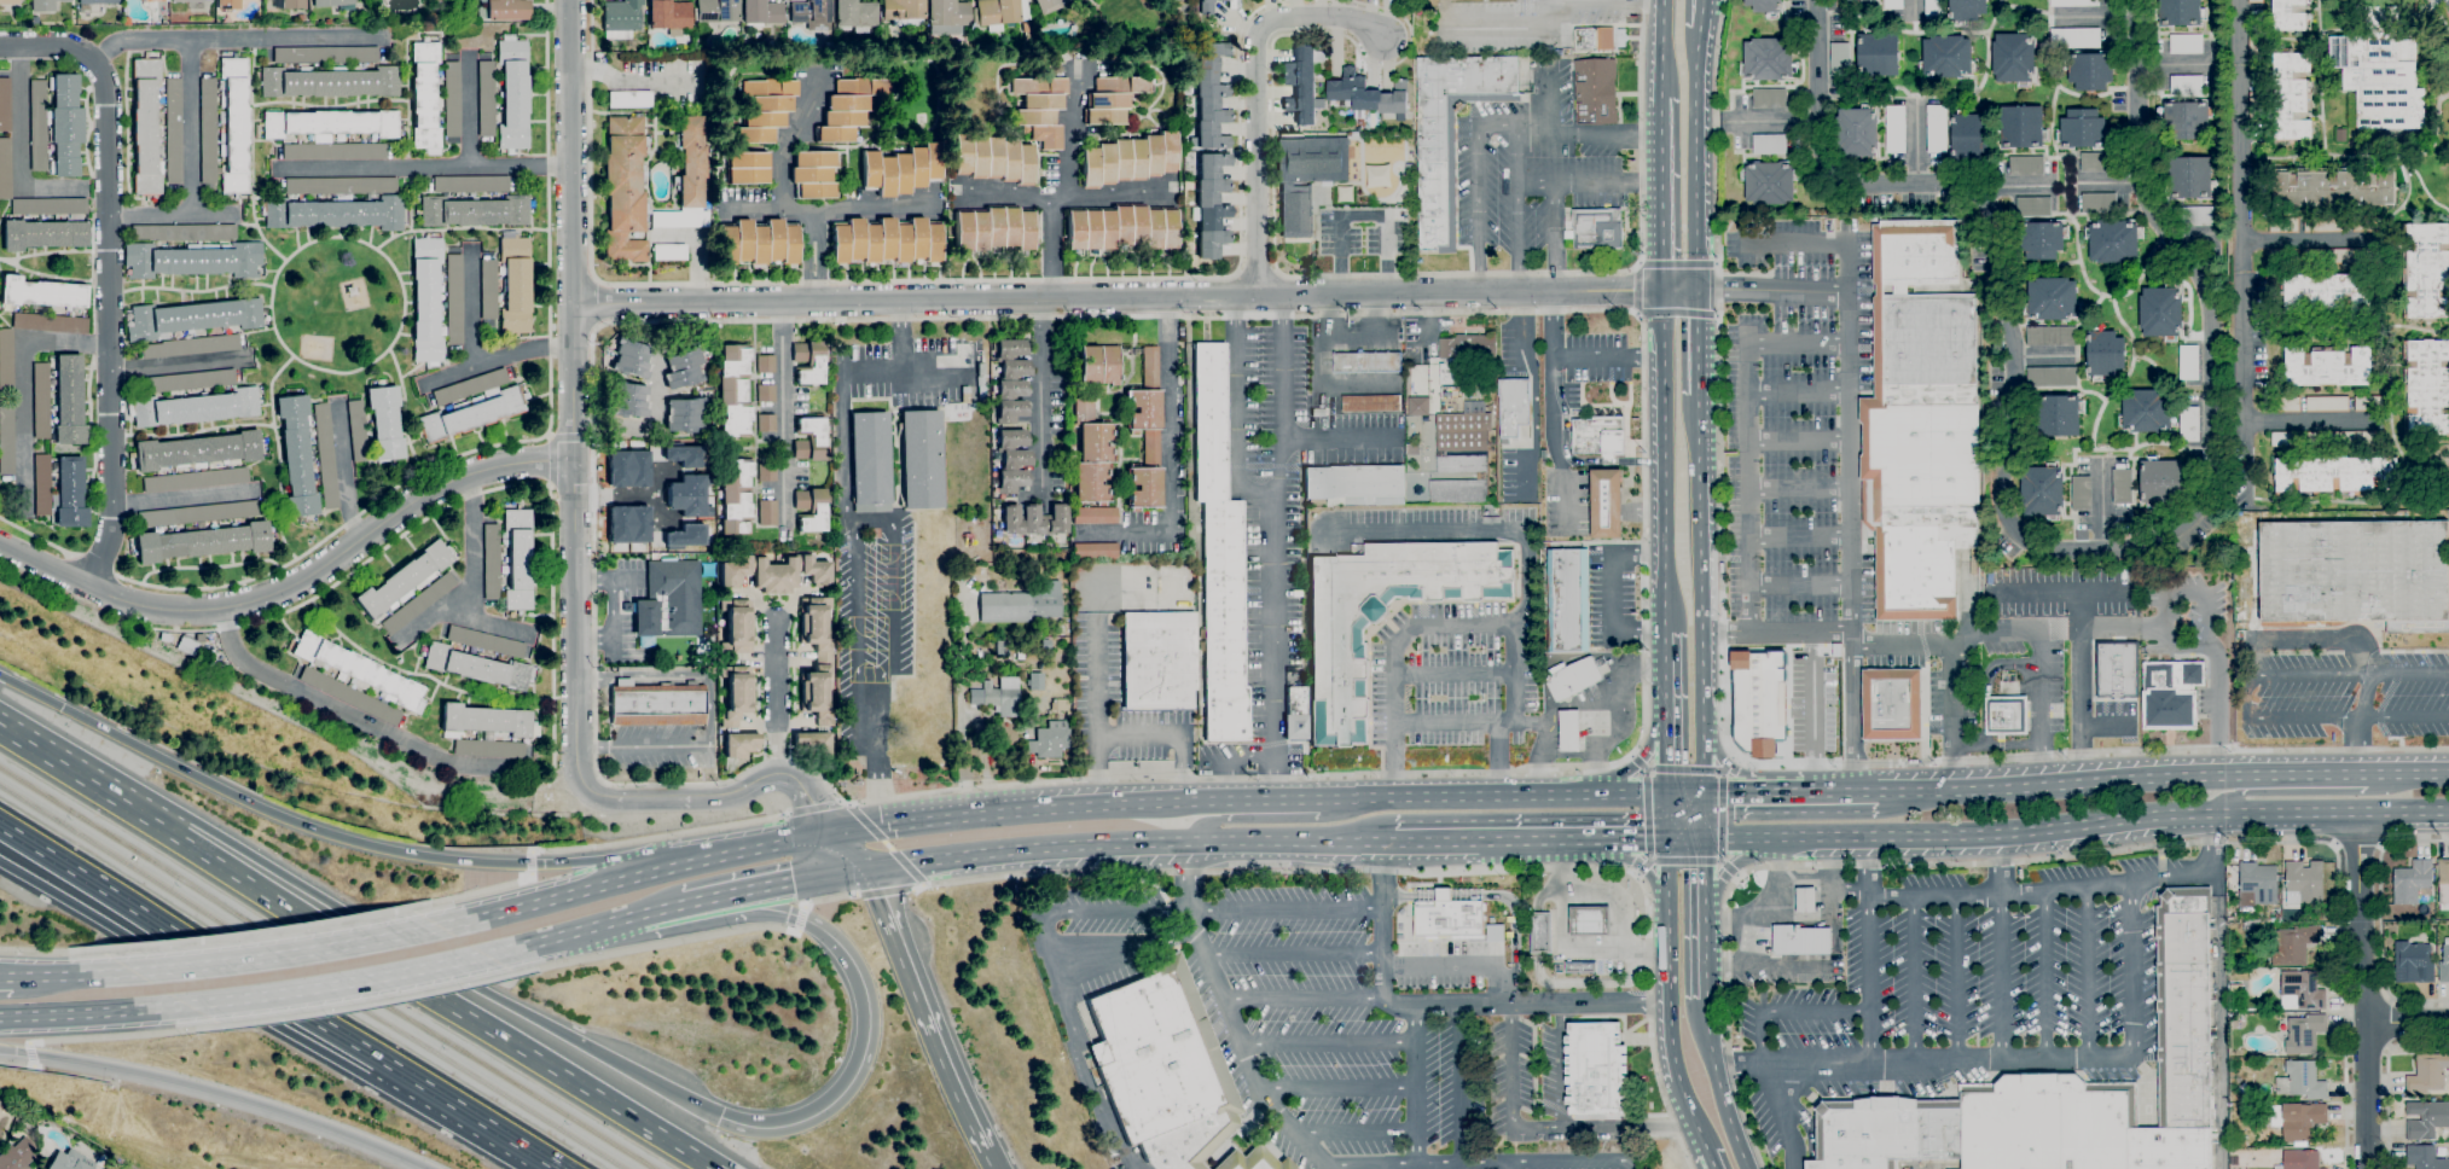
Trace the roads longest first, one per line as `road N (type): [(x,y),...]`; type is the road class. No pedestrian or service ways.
road 1 (residential): [(1698,291),(574,304)]
road 2 (residential): [(570,0),(576,755),(579,778),(594,796),(652,799)]
road 3 (motorway): [(718,1168),(0,728)]
road 4 (motorway): [(718,1116),(596,1054),(0,706)]
road 5 (primary): [(1789,842),(2448,814)]
road 6 (motorway): [(0,826),(559,1168)]
road 7 (motorway): [(637,876),(593,860),(437,859),(327,833),(237,797),(62,706)]
road 8 (motorway): [(0,862),(526,1168)]
road 9 (primary): [(2403,768),(2215,769),(1871,789)]
road 10 (residential): [(95,60),(106,86),(114,506),(91,587)]
road 11 (primary): [(861,871),(996,854),(1382,845)]
road 12 (motorway): [(0,1049),(157,1075),(289,1112),(430,1168)]
road 13 (residential): [(574,460),(472,473),(420,498),(295,583),(221,606),(167,610)]
road 14 (motorway): [(721,895),(829,935),(861,979),(869,1023),(851,1081),(818,1113),(774,1127),(718,1116)]
road 15 (residential): [(1259,293),(1258,40),(1272,16),(1354,16),(1383,40)]
road 16 (residential): [(2357,815),(2369,1168)]
road 17 (secondary): [(1704,717),(1699,395)]
road 18 (primary): [(439,926),(132,971)]
road 19 (motorway): [(985,1148),(861,871)]
road 20 (primary): [(185,1005),(484,955)]
road 21 (secondary): [(1662,291),(1664,569)]
road 22 (secondary): [(1698,291),(1700,34)]
road 23 (secondary): [(1667,908),(1667,1036),(1675,1082),(1702,1147)]
road 24 (primary): [(1557,795),(1318,799)]
road 25 (primary): [(1248,799),(1020,812)]
road 26 (primary): [(2403,768),(2384,790),(2240,793),(2211,821)]
road 27 (primary): [(637,876),(439,926)]
road 28 (primary): [(1382,845),(1586,843)]
road 29 (secondary): [(1662,93),(1662,291)]
road 30 (primary): [(830,833),(637,876)]
road 31 (primary): [(0,1016),(185,1005)]
road 32 (residential): [(167,610),(91,587),(0,543)]
road 33 (secondary): [(1745,1168),(1701,1002)]
road 34 (primary): [(484,955),(639,914)]
road 35 (residential): [(776,622),(776,778)]
road 36 (primary): [(1670,719),(1640,764),(1614,781),(1557,795)]
road 37 (primary): [(721,895),(861,871)]
road 38 (primary): [(1020,812),(883,827)]
road 39 (residential): [(652,799),(727,798),(776,778)]
road 40 (primary): [(132,971),(10,977)]

